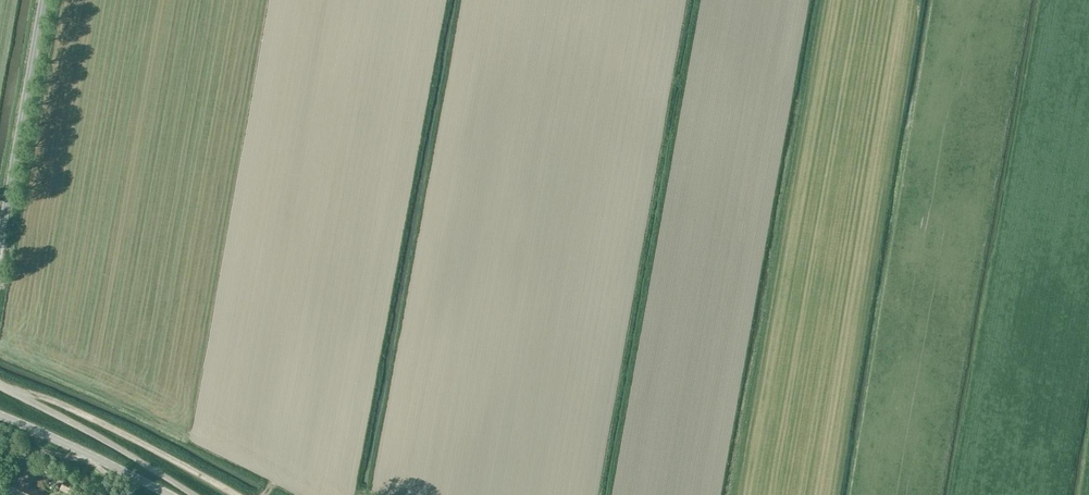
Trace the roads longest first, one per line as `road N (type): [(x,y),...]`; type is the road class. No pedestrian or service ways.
road 1 (unclassified): [(0,226),(40,0)]
road 2 (tertiary): [(195,494),(0,383)]
road 3 (tertiary): [(170,494),(0,413)]

